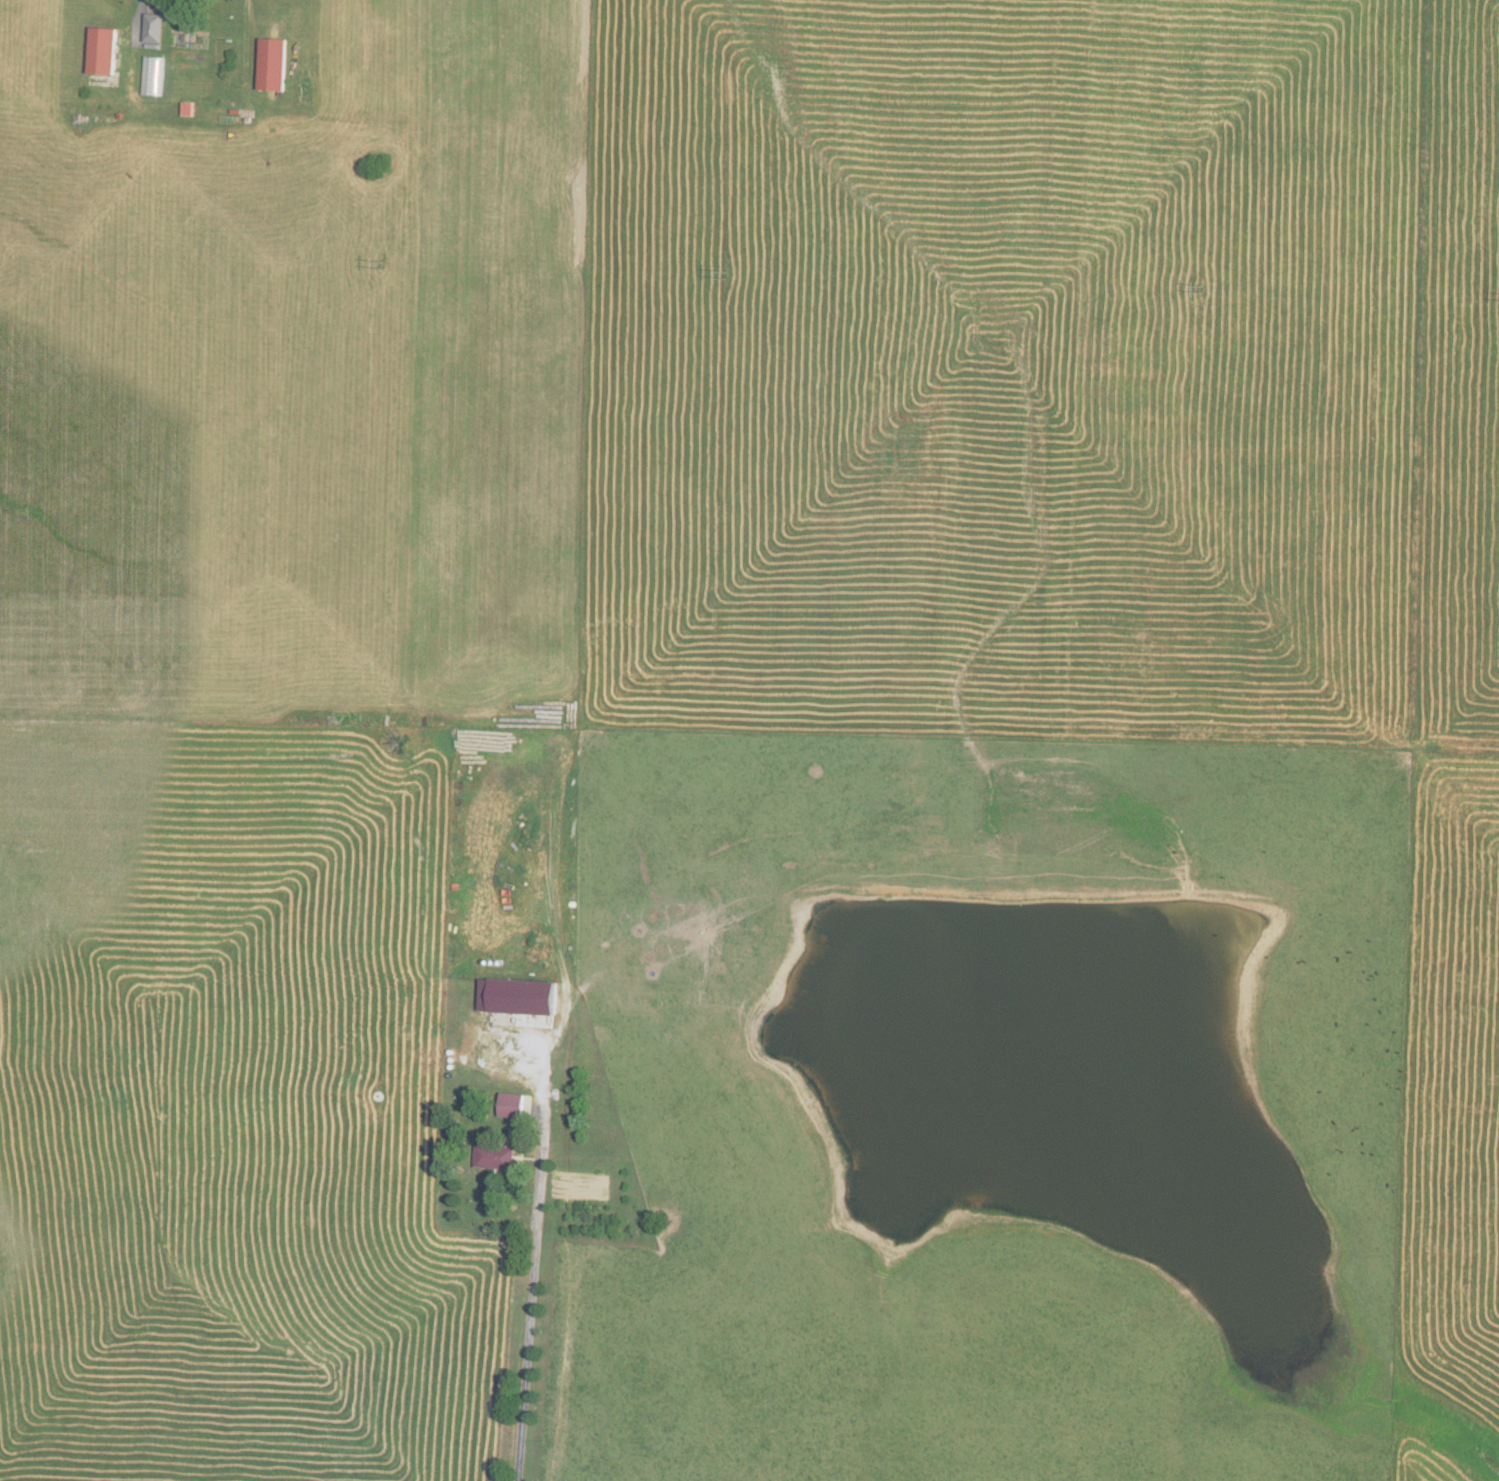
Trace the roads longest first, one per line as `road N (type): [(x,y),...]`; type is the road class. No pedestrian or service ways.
road 1 (residential): [(519,1480),(546,1103)]

